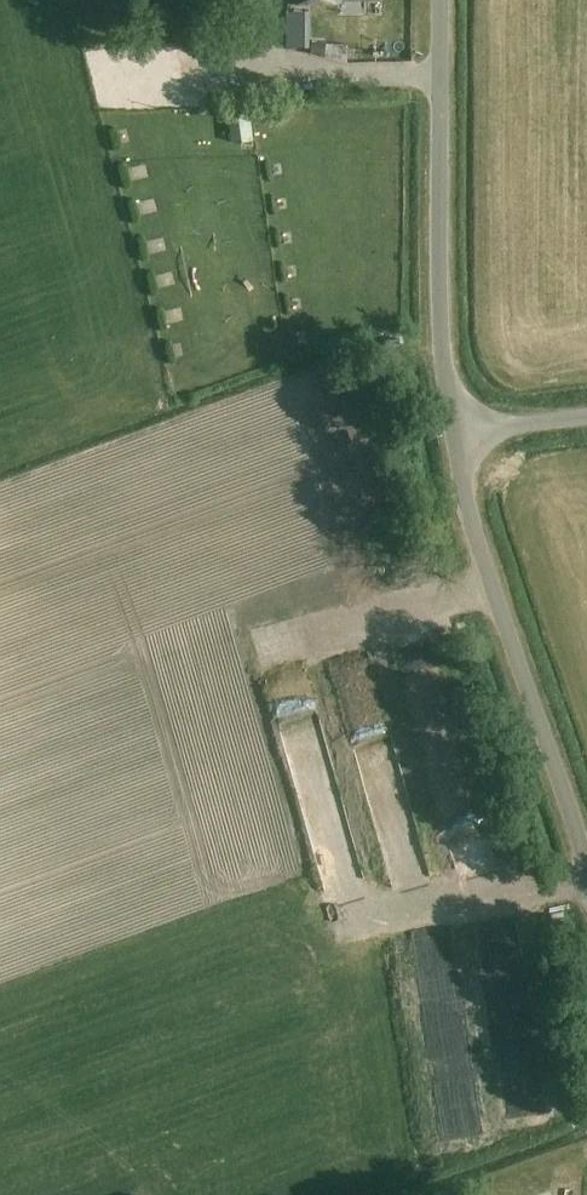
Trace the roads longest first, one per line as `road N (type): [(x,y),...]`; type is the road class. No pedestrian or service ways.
road 1 (unclassified): [(586,862),(457,425)]
road 2 (unclassified): [(457,425),(442,323),(443,0)]
road 3 (unclassified): [(457,425),(586,412)]

